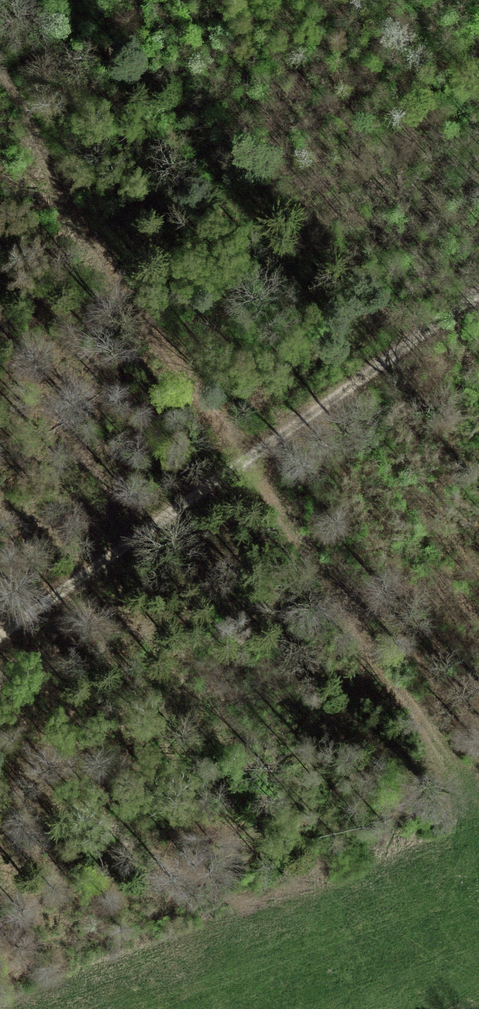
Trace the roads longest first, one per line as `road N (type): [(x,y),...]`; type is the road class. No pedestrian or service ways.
road 1 (track): [(0,37),(285,438),(478,728)]
road 2 (track): [(0,639),(478,304)]

